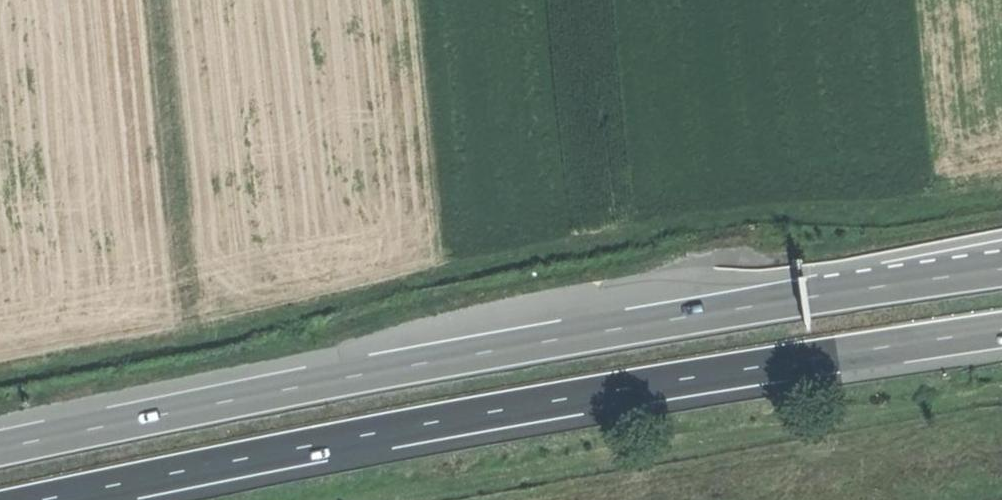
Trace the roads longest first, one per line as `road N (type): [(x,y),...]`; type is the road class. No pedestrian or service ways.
road 1 (trunk): [(1001,270),(527,344),(0,448)]
road 2 (trunk): [(48,499),(541,405),(1001,332)]
road 3 (track): [(321,499),(501,462),(1001,393)]

